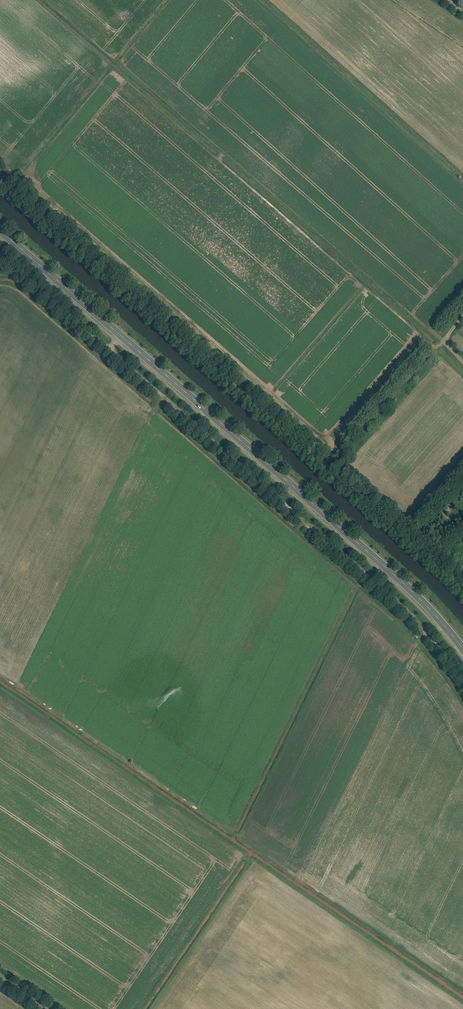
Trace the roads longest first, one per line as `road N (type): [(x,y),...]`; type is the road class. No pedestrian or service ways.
road 1 (track): [(462,683),(391,597),(26,278),(0,269)]
road 2 (primary): [(0,232),(395,576),(462,649)]

